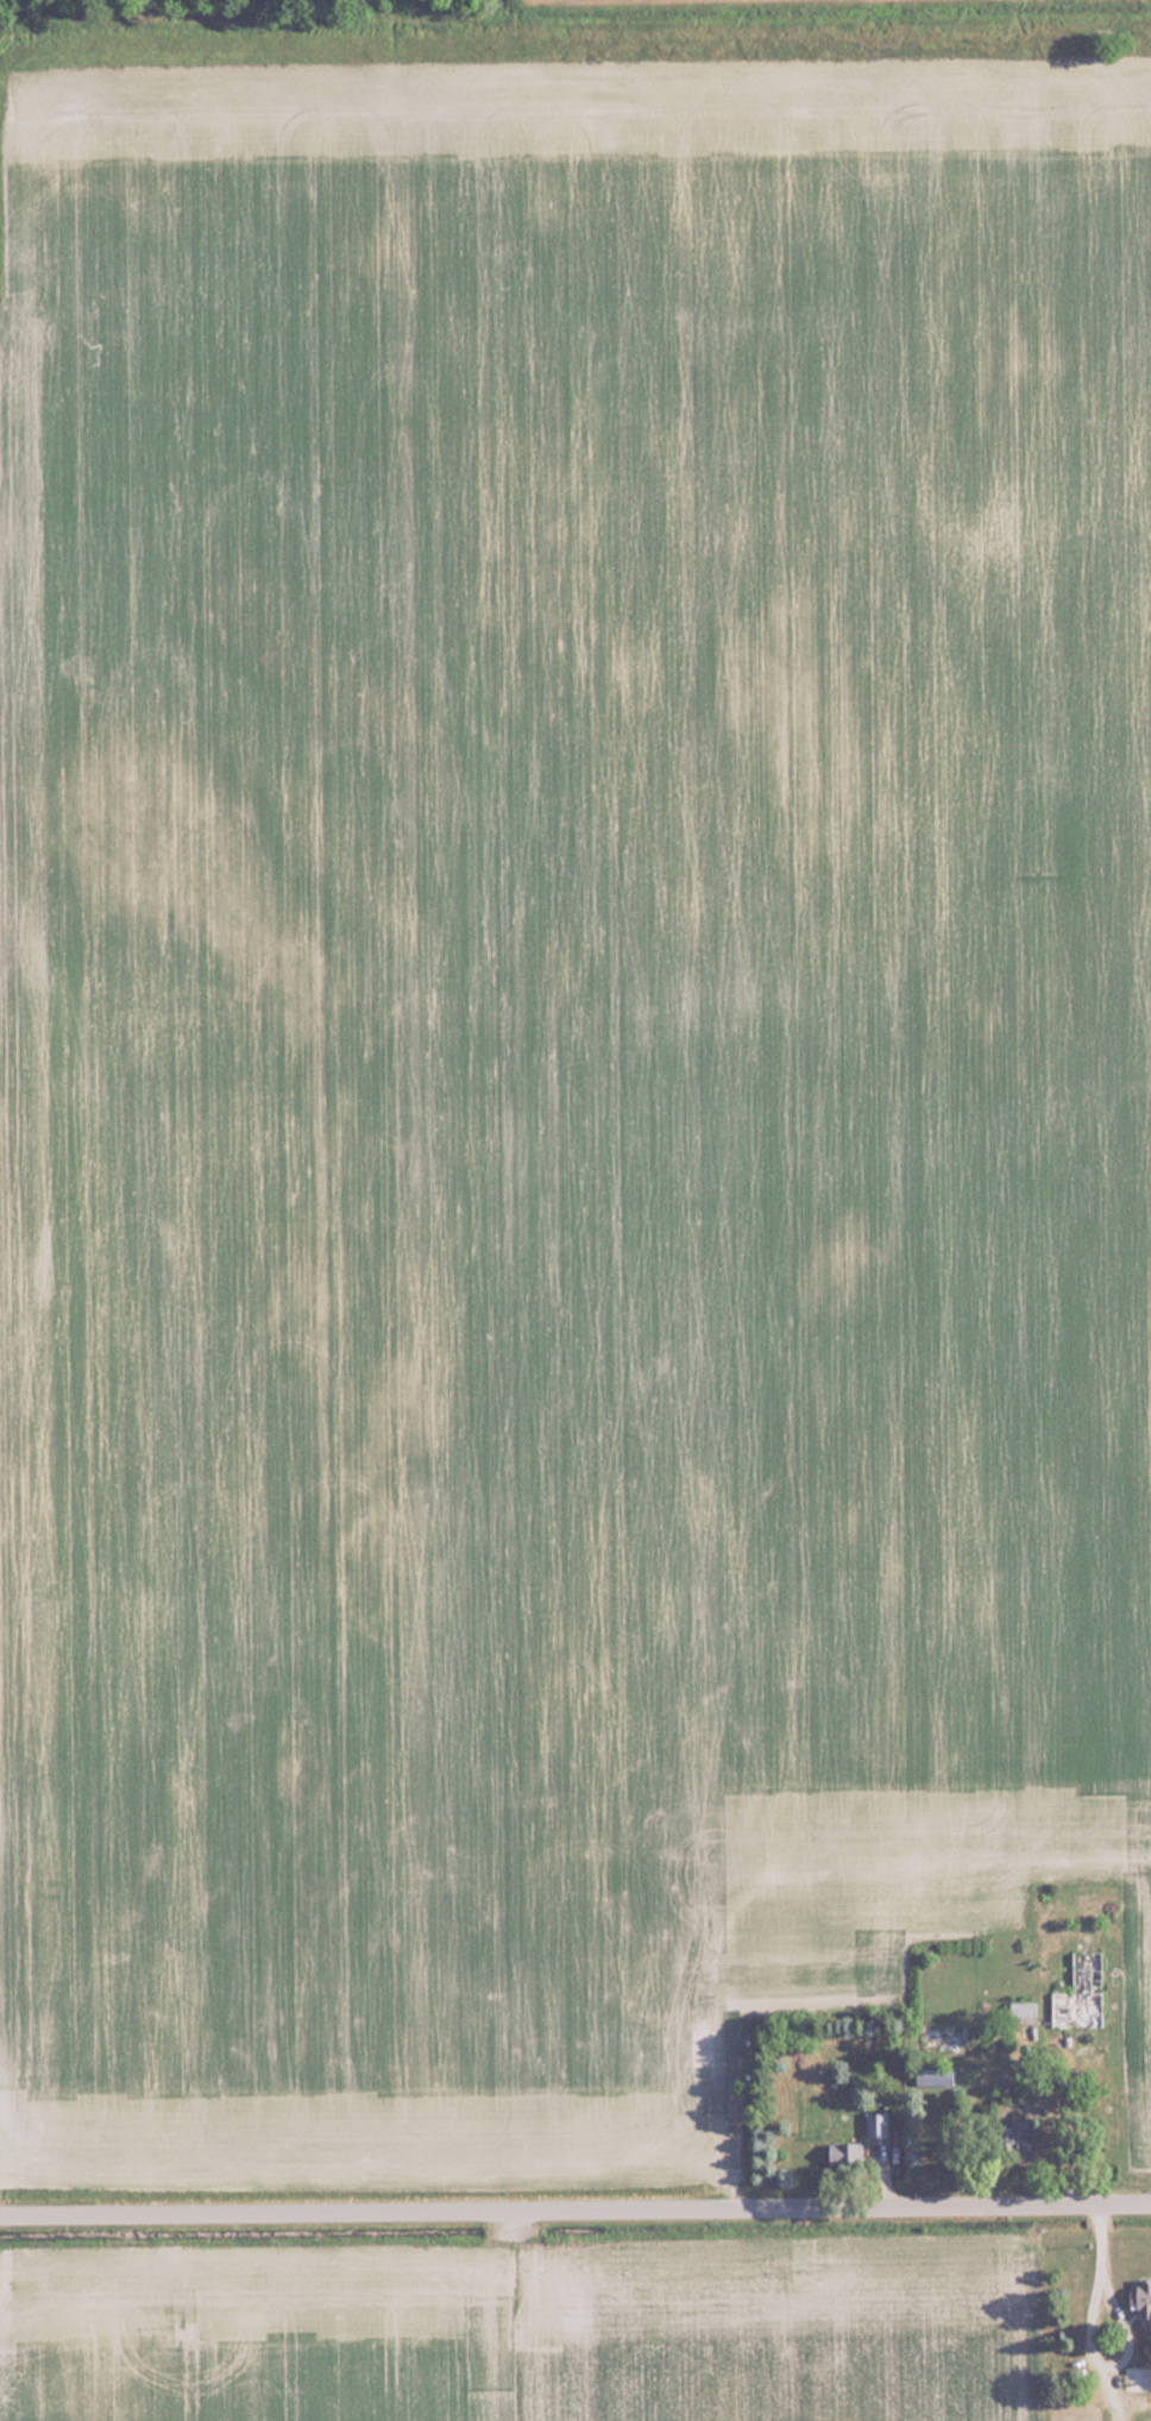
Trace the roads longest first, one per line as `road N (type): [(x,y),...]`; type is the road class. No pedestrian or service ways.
road 1 (residential): [(1150,2208),(0,2221)]

